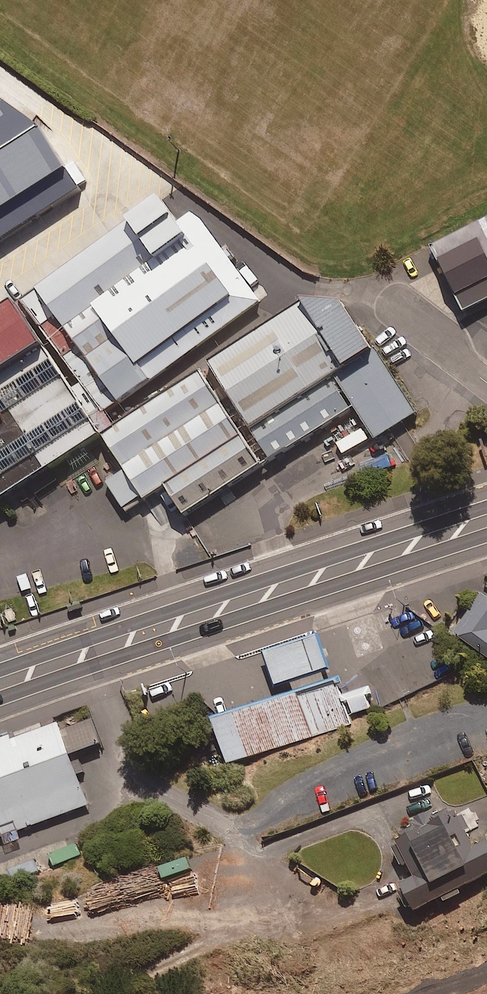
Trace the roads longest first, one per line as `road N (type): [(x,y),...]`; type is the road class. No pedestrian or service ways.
road 1 (secondary): [(486,536),(0,697)]
road 2 (secondary): [(0,669),(486,509)]
road 3 (unclassified): [(395,303),(486,384)]

